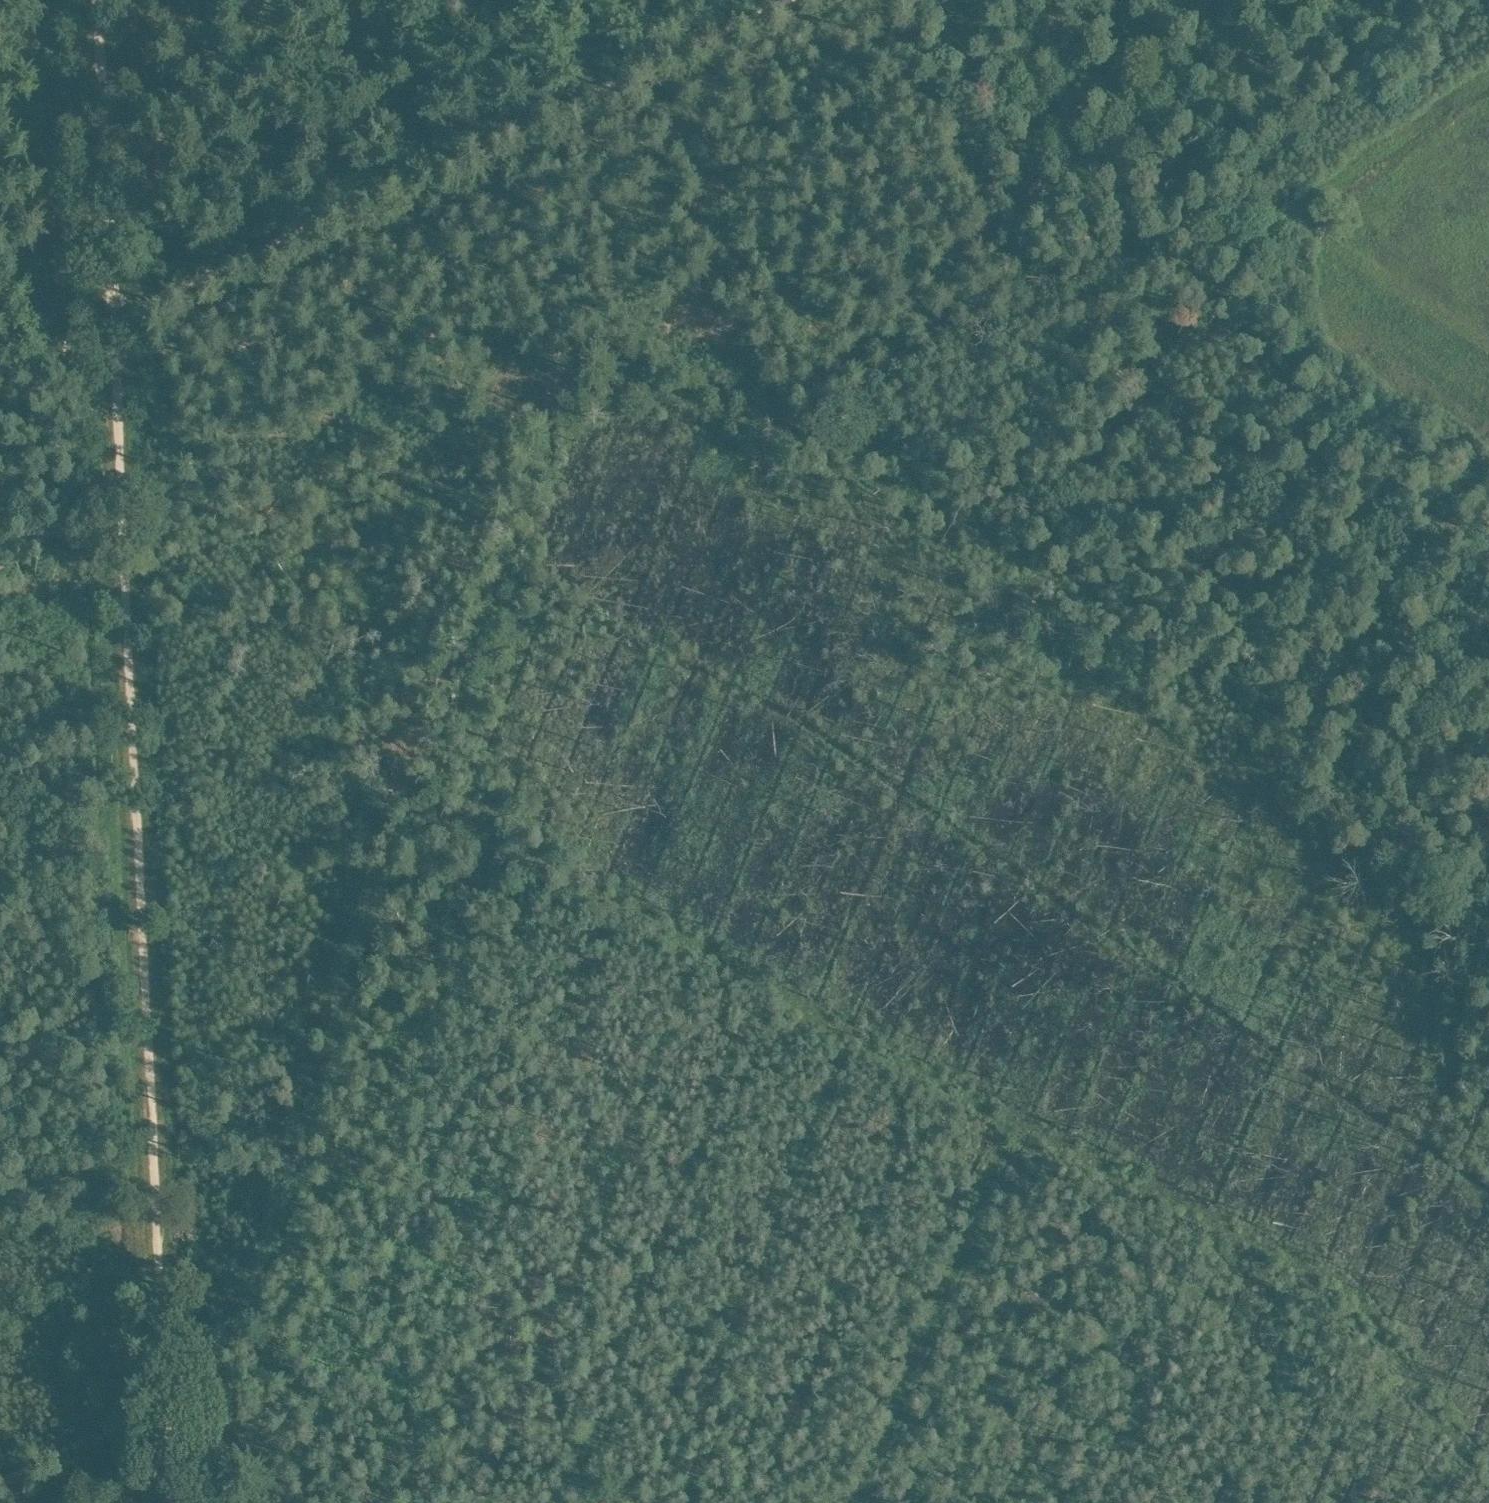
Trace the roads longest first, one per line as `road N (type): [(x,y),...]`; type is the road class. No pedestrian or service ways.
road 1 (track): [(168,1462),(104,0)]

